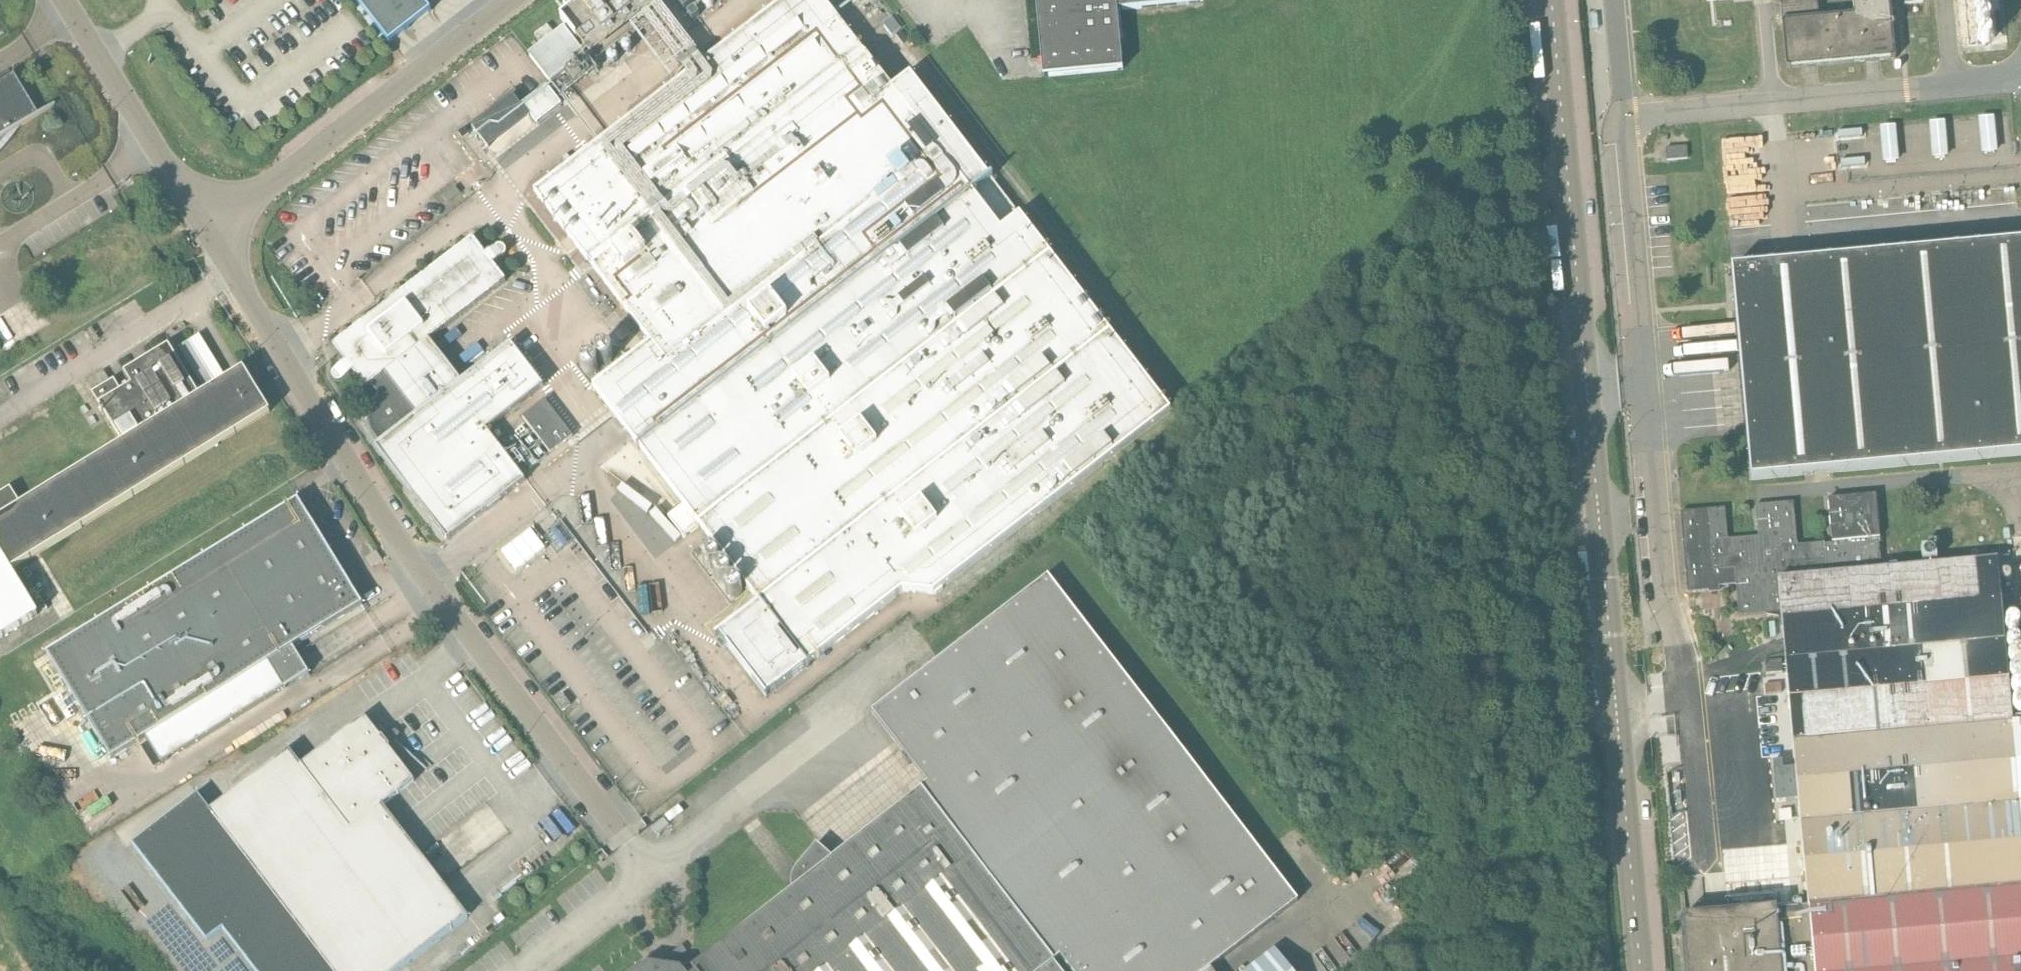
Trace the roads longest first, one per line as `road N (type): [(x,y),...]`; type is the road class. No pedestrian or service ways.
road 1 (unclassified): [(1642,970),(1553,0)]
road 2 (unclassified): [(647,871),(442,599),(212,233)]
road 3 (unclassified): [(212,233),(513,0)]
road 4 (unclassified): [(212,233),(65,0)]

